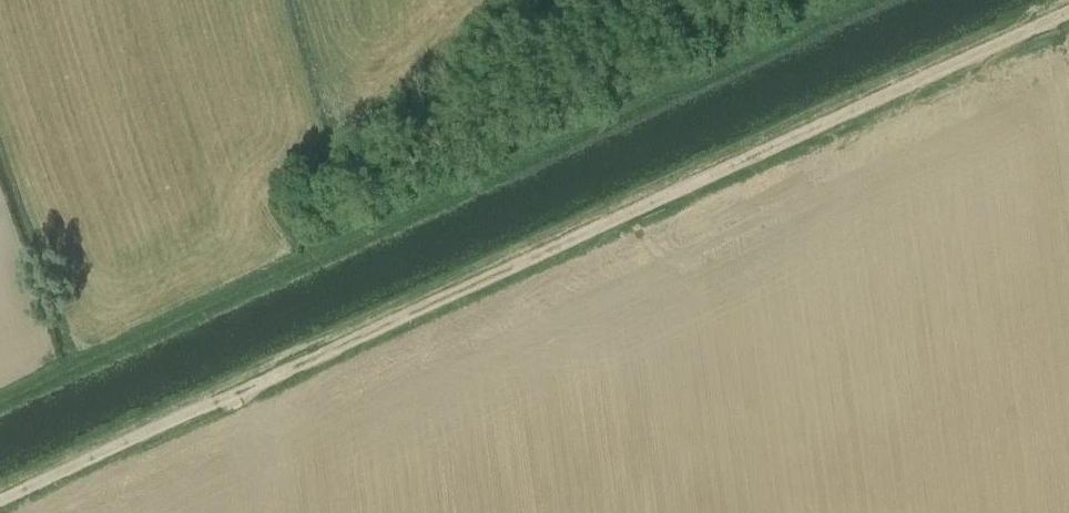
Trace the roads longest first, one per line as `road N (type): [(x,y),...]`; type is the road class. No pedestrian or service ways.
road 1 (track): [(0,499),(1068,7)]
road 2 (track): [(871,0),(0,403)]

